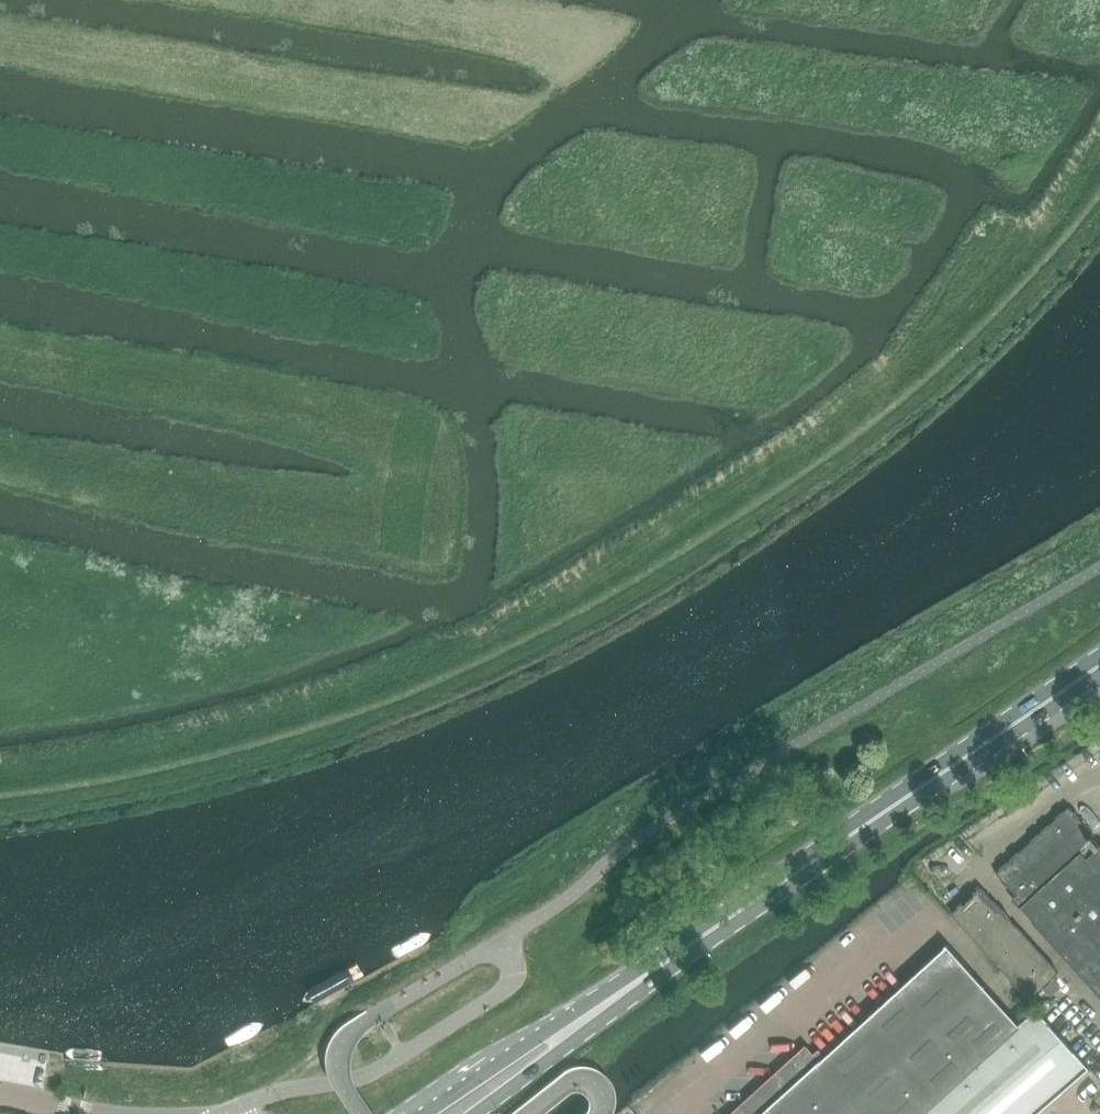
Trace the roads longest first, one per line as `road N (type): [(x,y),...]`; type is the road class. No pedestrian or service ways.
road 1 (primary): [(452,1113),(1099,664)]

